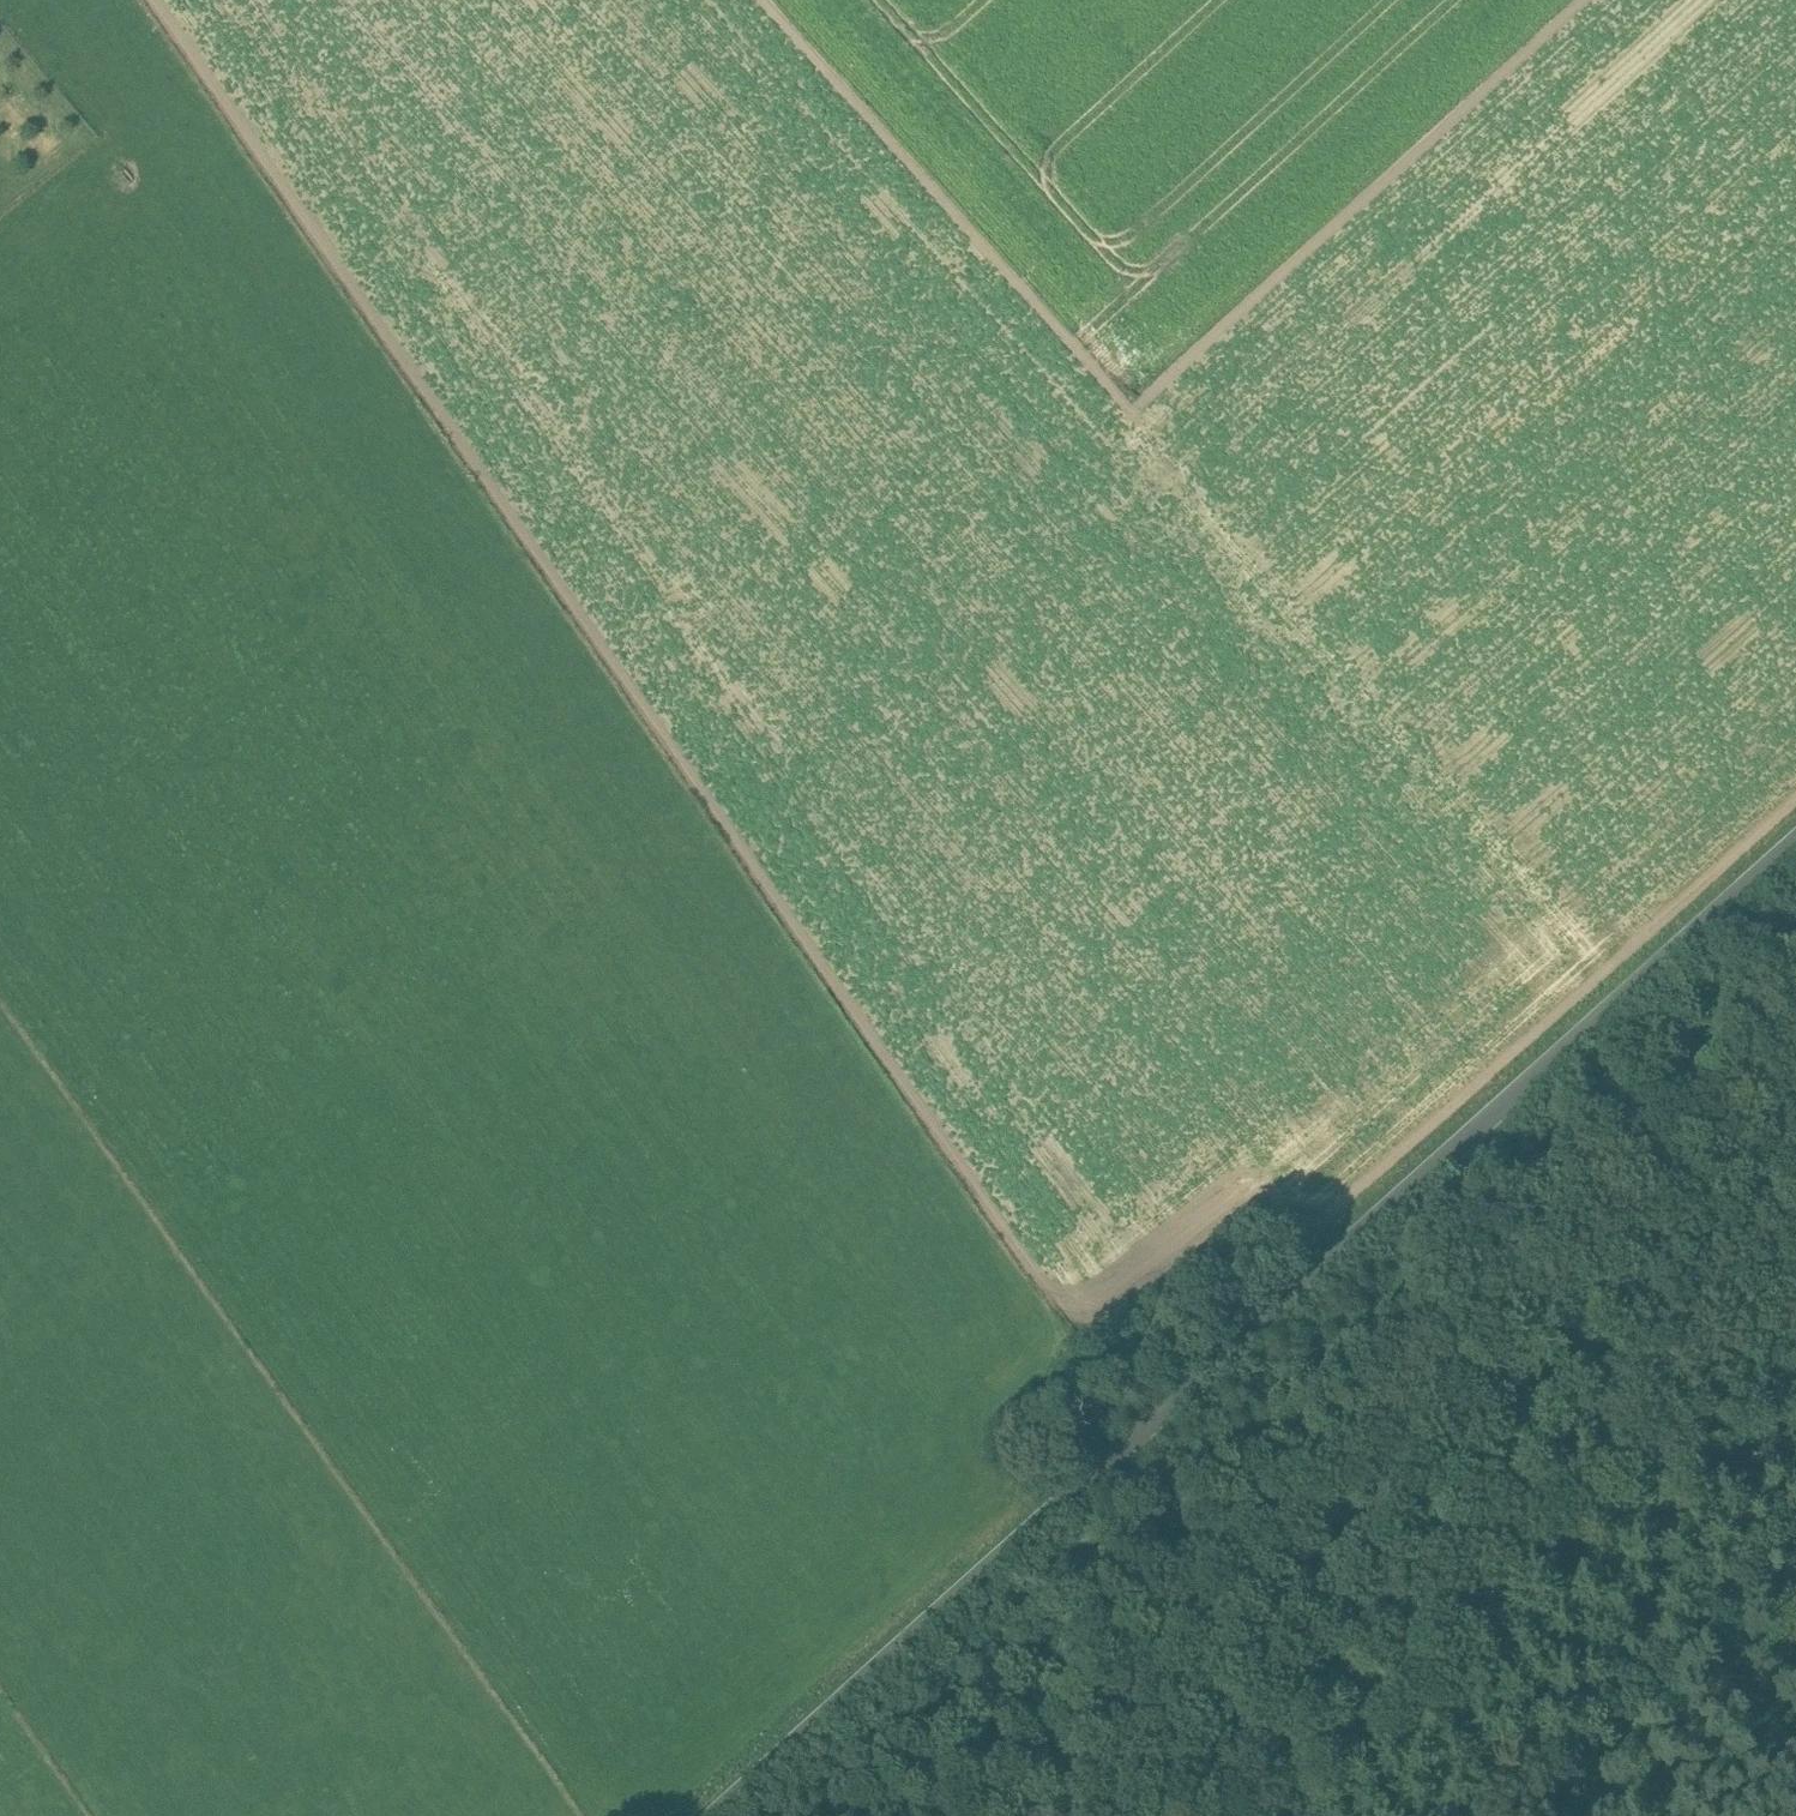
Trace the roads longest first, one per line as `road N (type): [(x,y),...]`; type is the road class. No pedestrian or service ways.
road 1 (unclassified): [(1795,843),(715,1815)]
road 2 (track): [(1300,1815),(1795,1426)]

